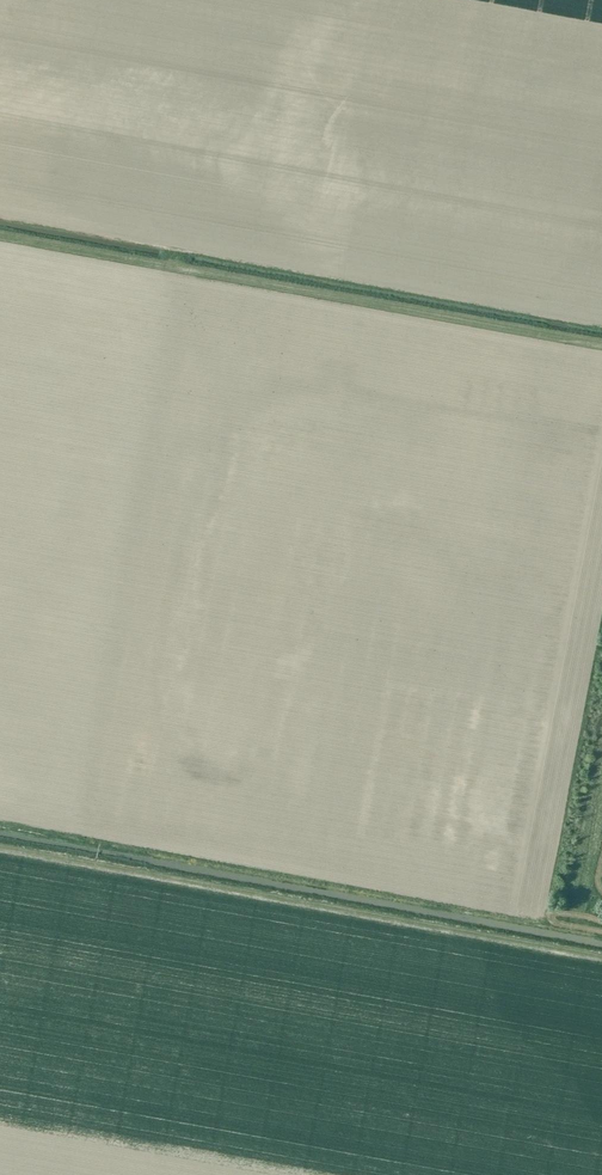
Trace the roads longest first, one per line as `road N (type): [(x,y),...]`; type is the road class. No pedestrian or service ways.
road 1 (track): [(601,959),(0,849)]
road 2 (track): [(601,345),(0,237)]

